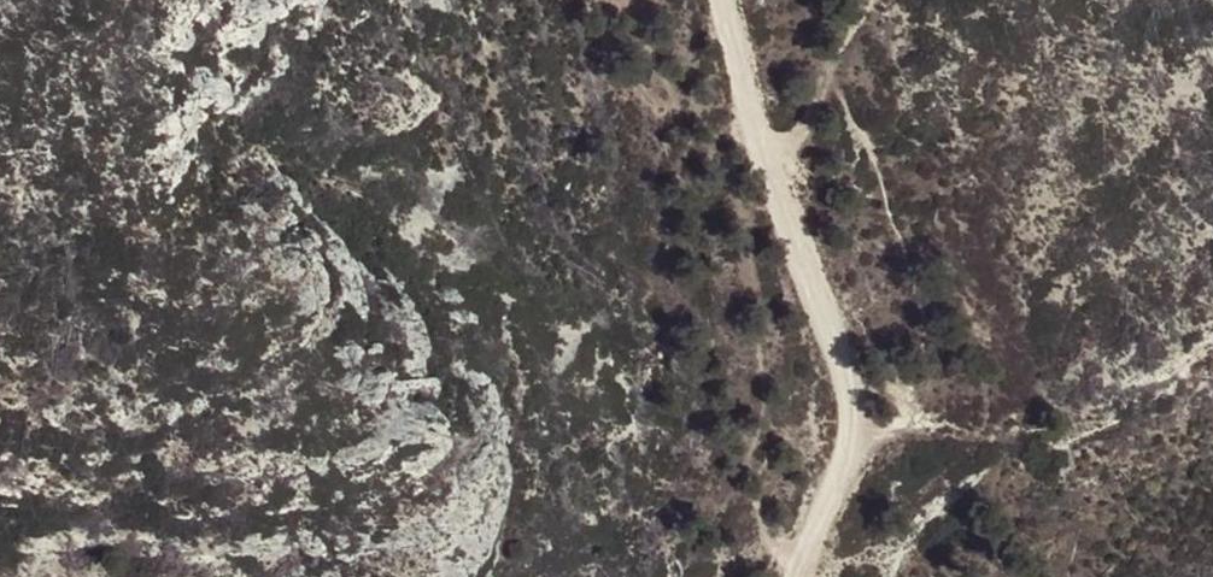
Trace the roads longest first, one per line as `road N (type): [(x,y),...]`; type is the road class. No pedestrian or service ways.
road 1 (track): [(723,0),(859,429),(799,576)]

